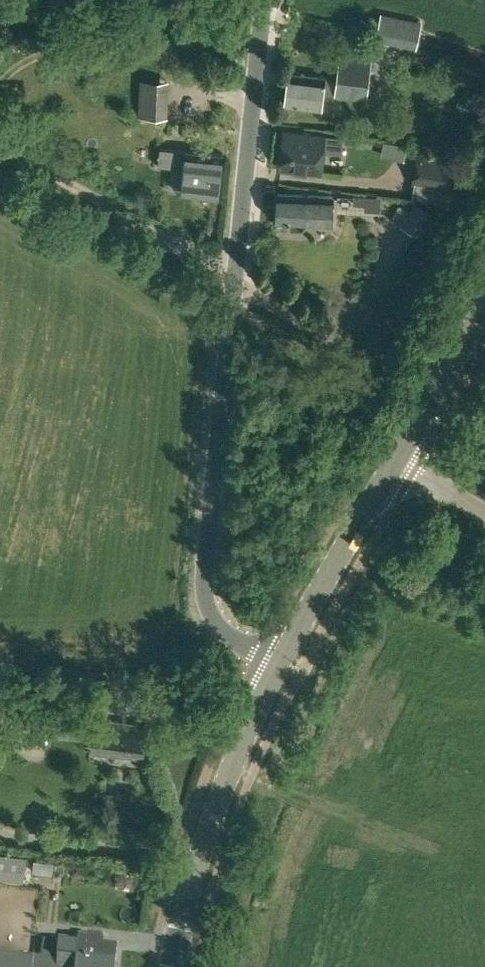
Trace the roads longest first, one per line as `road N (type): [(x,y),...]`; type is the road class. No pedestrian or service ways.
road 1 (unclassified): [(278,667),(228,636),(210,612),(202,578),(269,0)]
road 2 (tertiary): [(173,966),(199,857),(278,667)]
road 3 (track): [(236,292),(0,154)]
road 4 (tertiary): [(278,667),(395,464)]
road 5 (tertiary): [(395,464),(484,307)]

